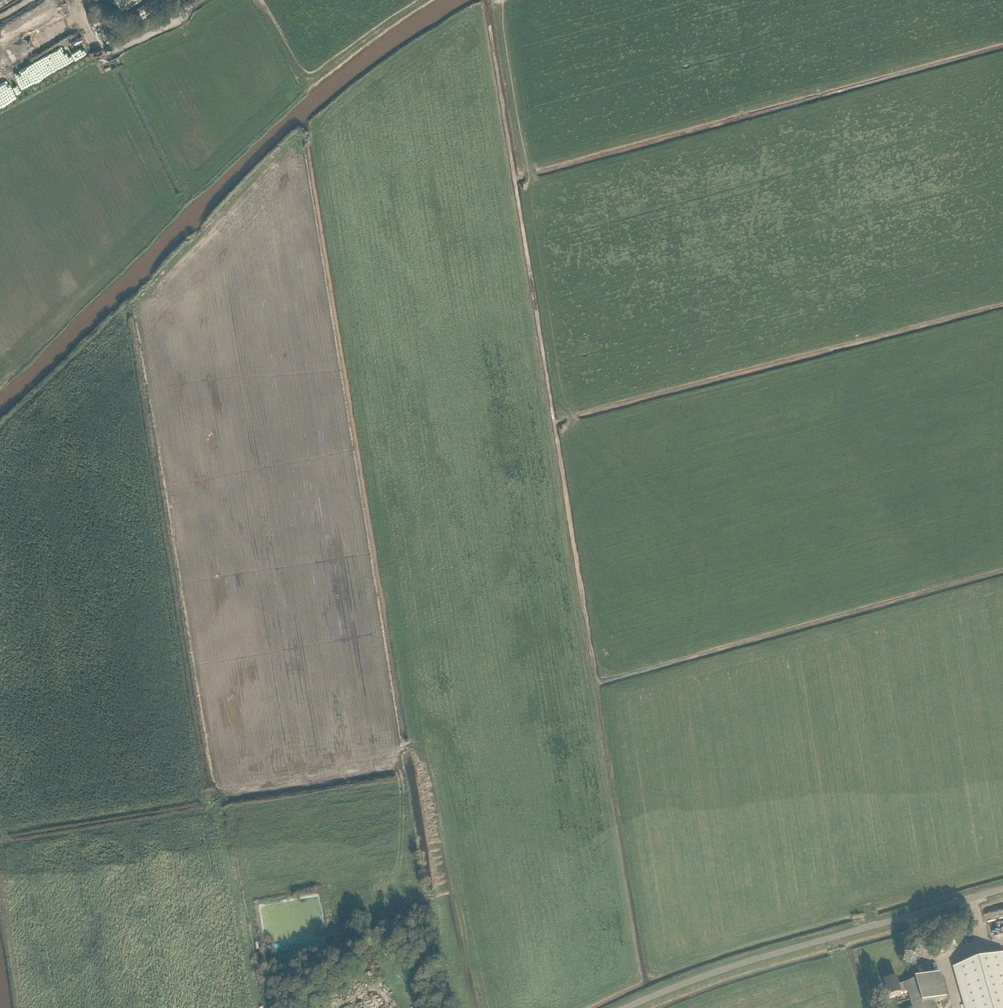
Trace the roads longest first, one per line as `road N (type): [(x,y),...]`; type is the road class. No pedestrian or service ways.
road 1 (unclassified): [(624,1007),(709,975),(1002,891)]
road 2 (track): [(73,0),(85,29),(108,51),(177,22),(177,0)]

